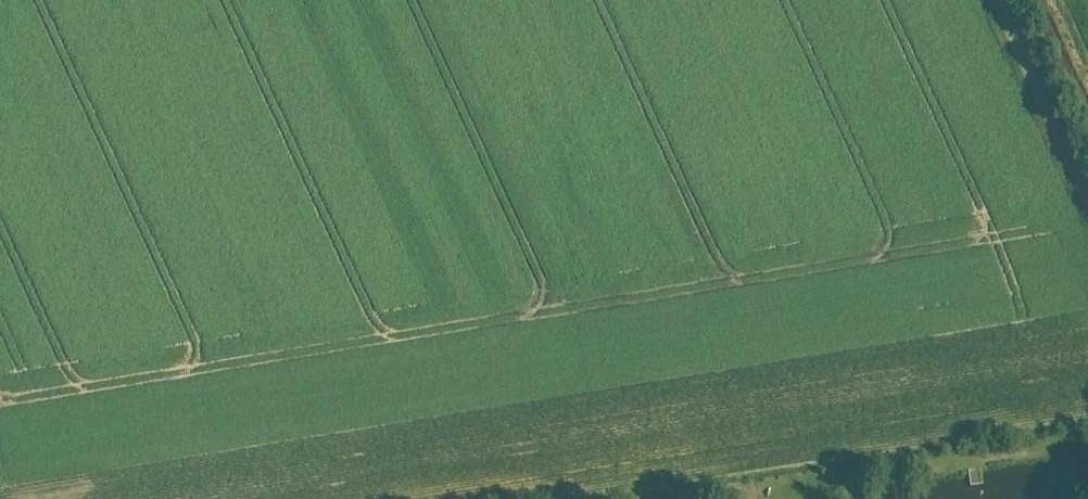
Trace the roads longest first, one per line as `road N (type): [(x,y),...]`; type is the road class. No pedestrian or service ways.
road 1 (track): [(1087,200),(996,0)]

